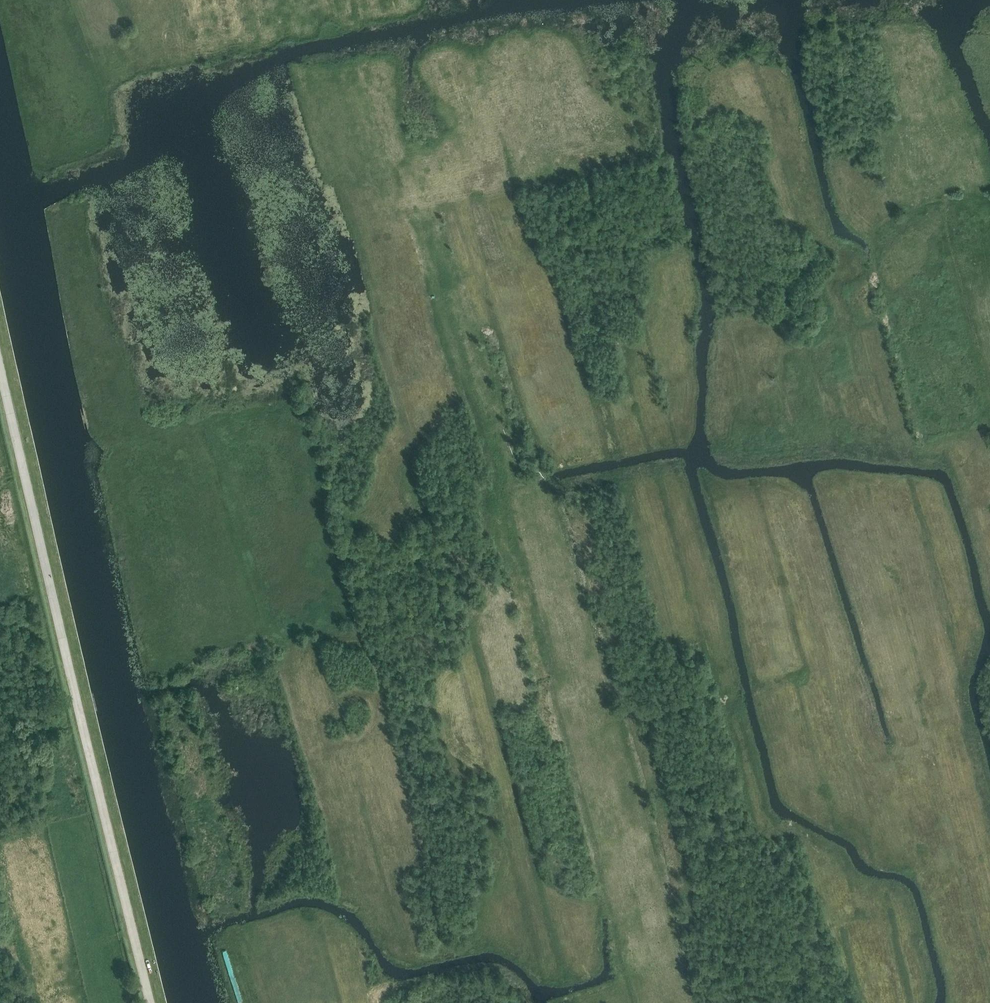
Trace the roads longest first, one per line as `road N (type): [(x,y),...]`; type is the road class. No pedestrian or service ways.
road 1 (tertiary): [(150,1002),(0,369)]

